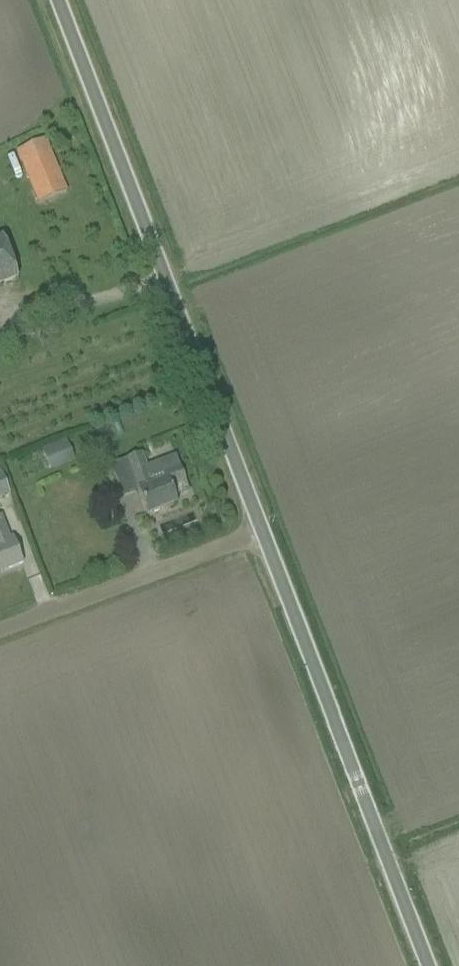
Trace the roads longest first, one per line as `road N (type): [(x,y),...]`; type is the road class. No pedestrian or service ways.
road 1 (unclassified): [(433,965),(63,0)]
road 2 (track): [(0,634),(272,542)]

